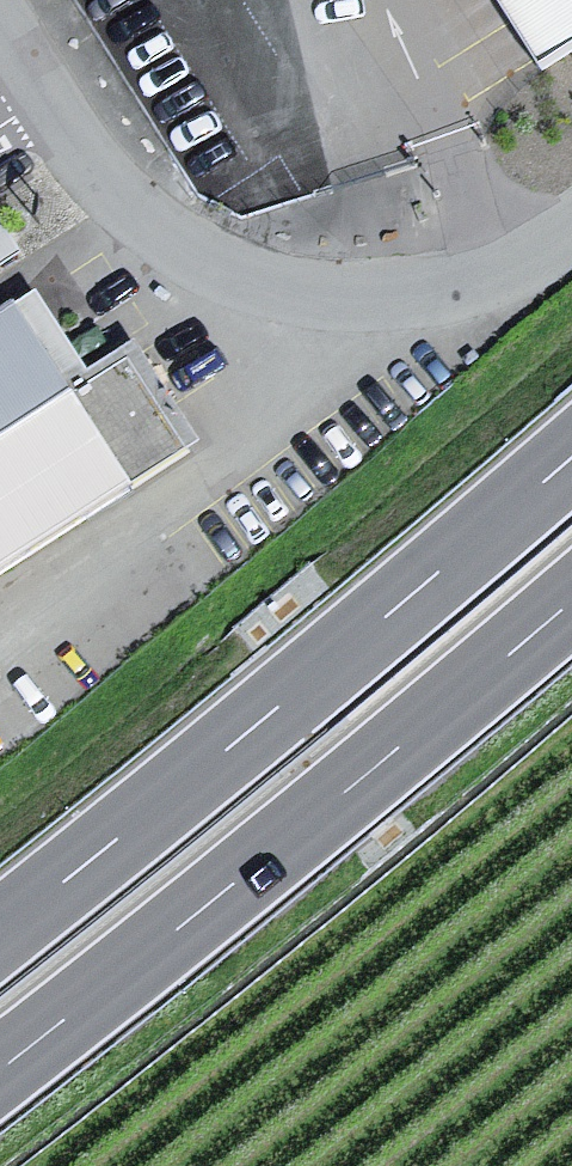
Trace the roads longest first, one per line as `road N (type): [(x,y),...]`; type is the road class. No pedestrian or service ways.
road 1 (motorway): [(571,458),(0,933)]
road 2 (motorway): [(0,1071),(571,601)]
road 3 (unclassified): [(0,2),(186,252),(235,287),(289,299),(430,298),(571,268)]

